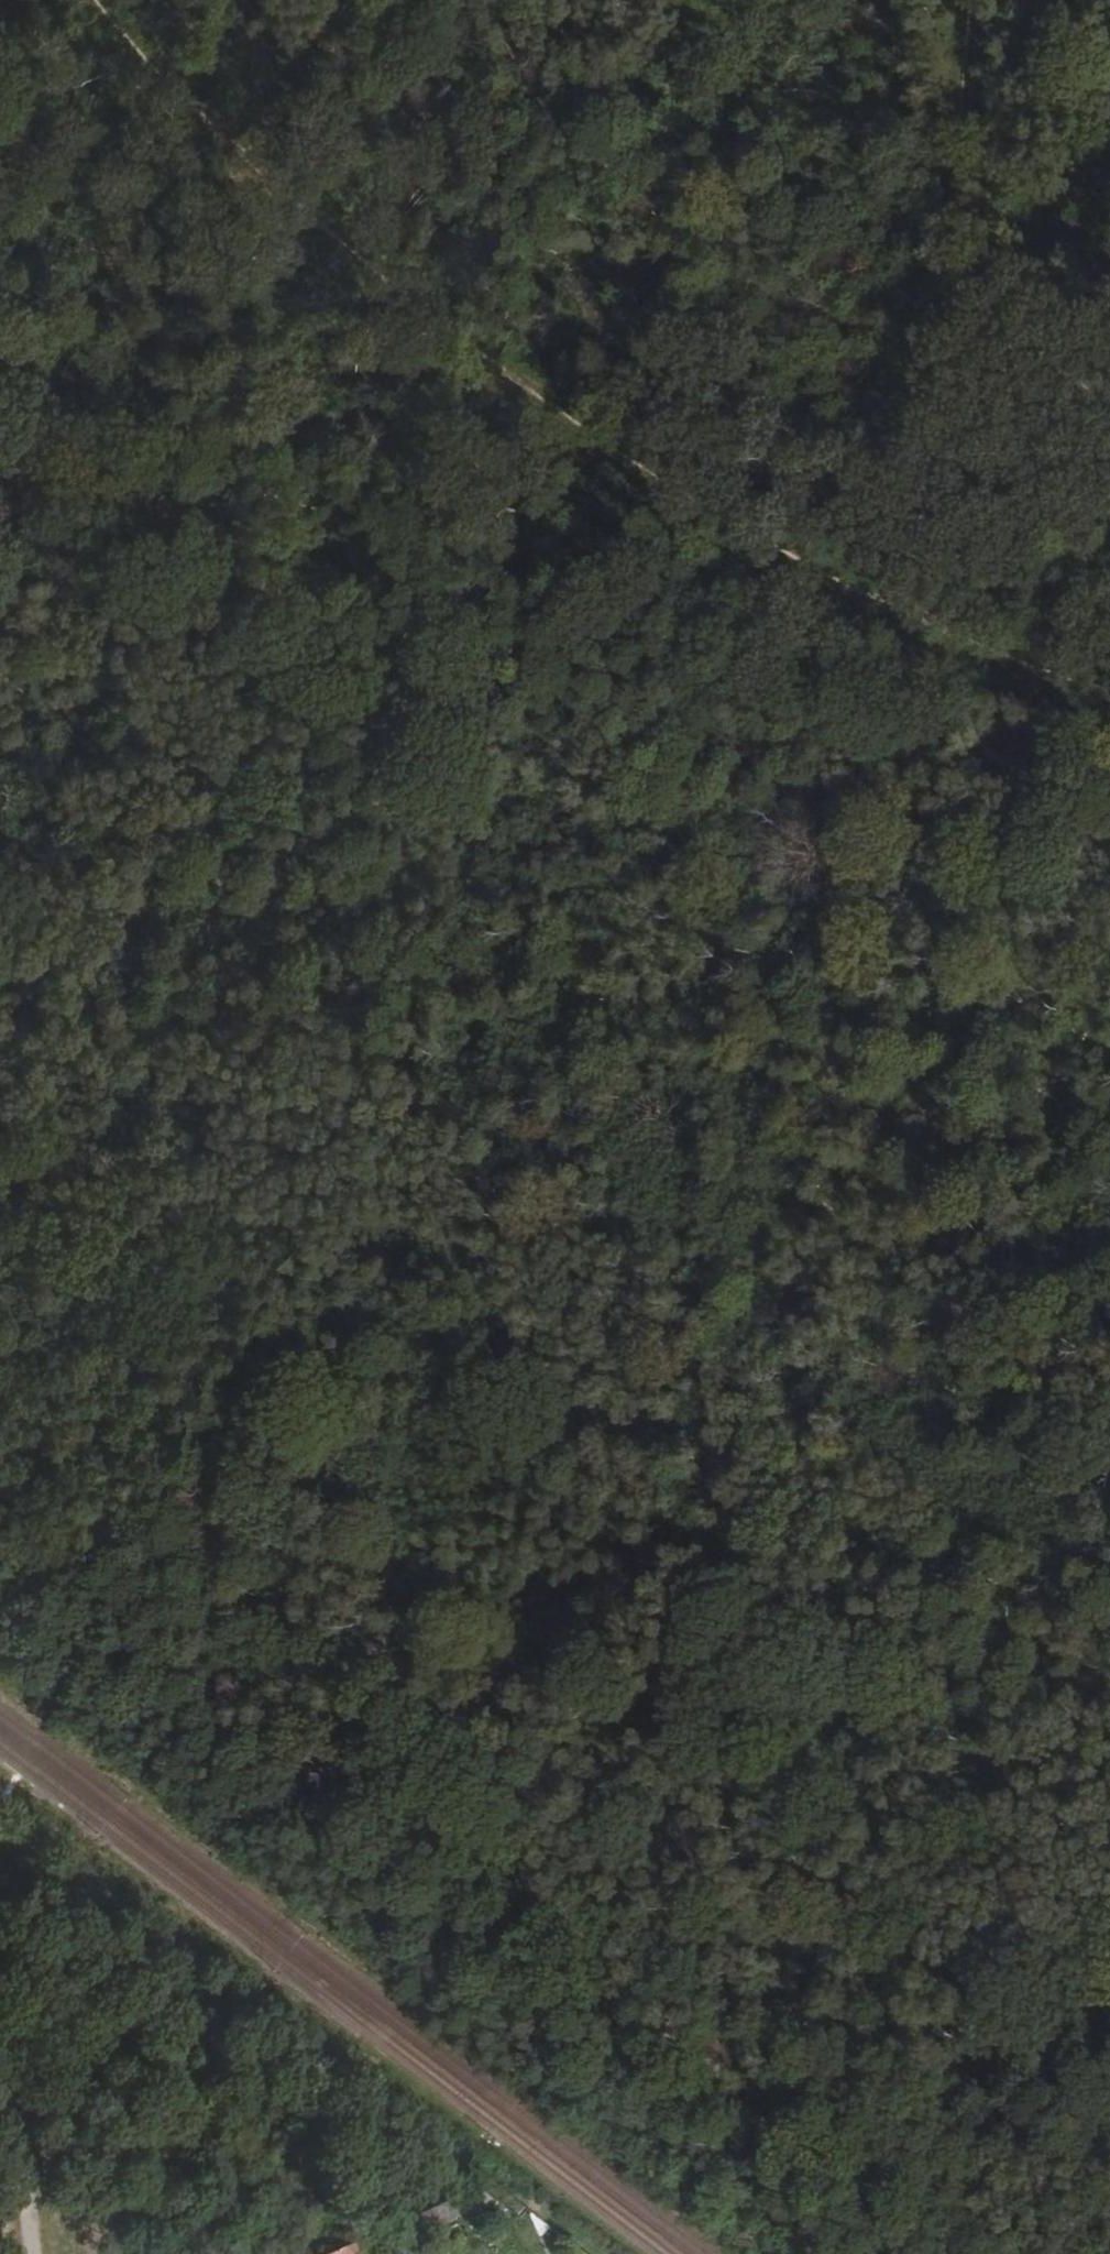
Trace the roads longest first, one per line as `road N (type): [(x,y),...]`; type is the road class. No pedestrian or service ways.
road 1 (track): [(0,2044),(35,2193),(38,2253)]

